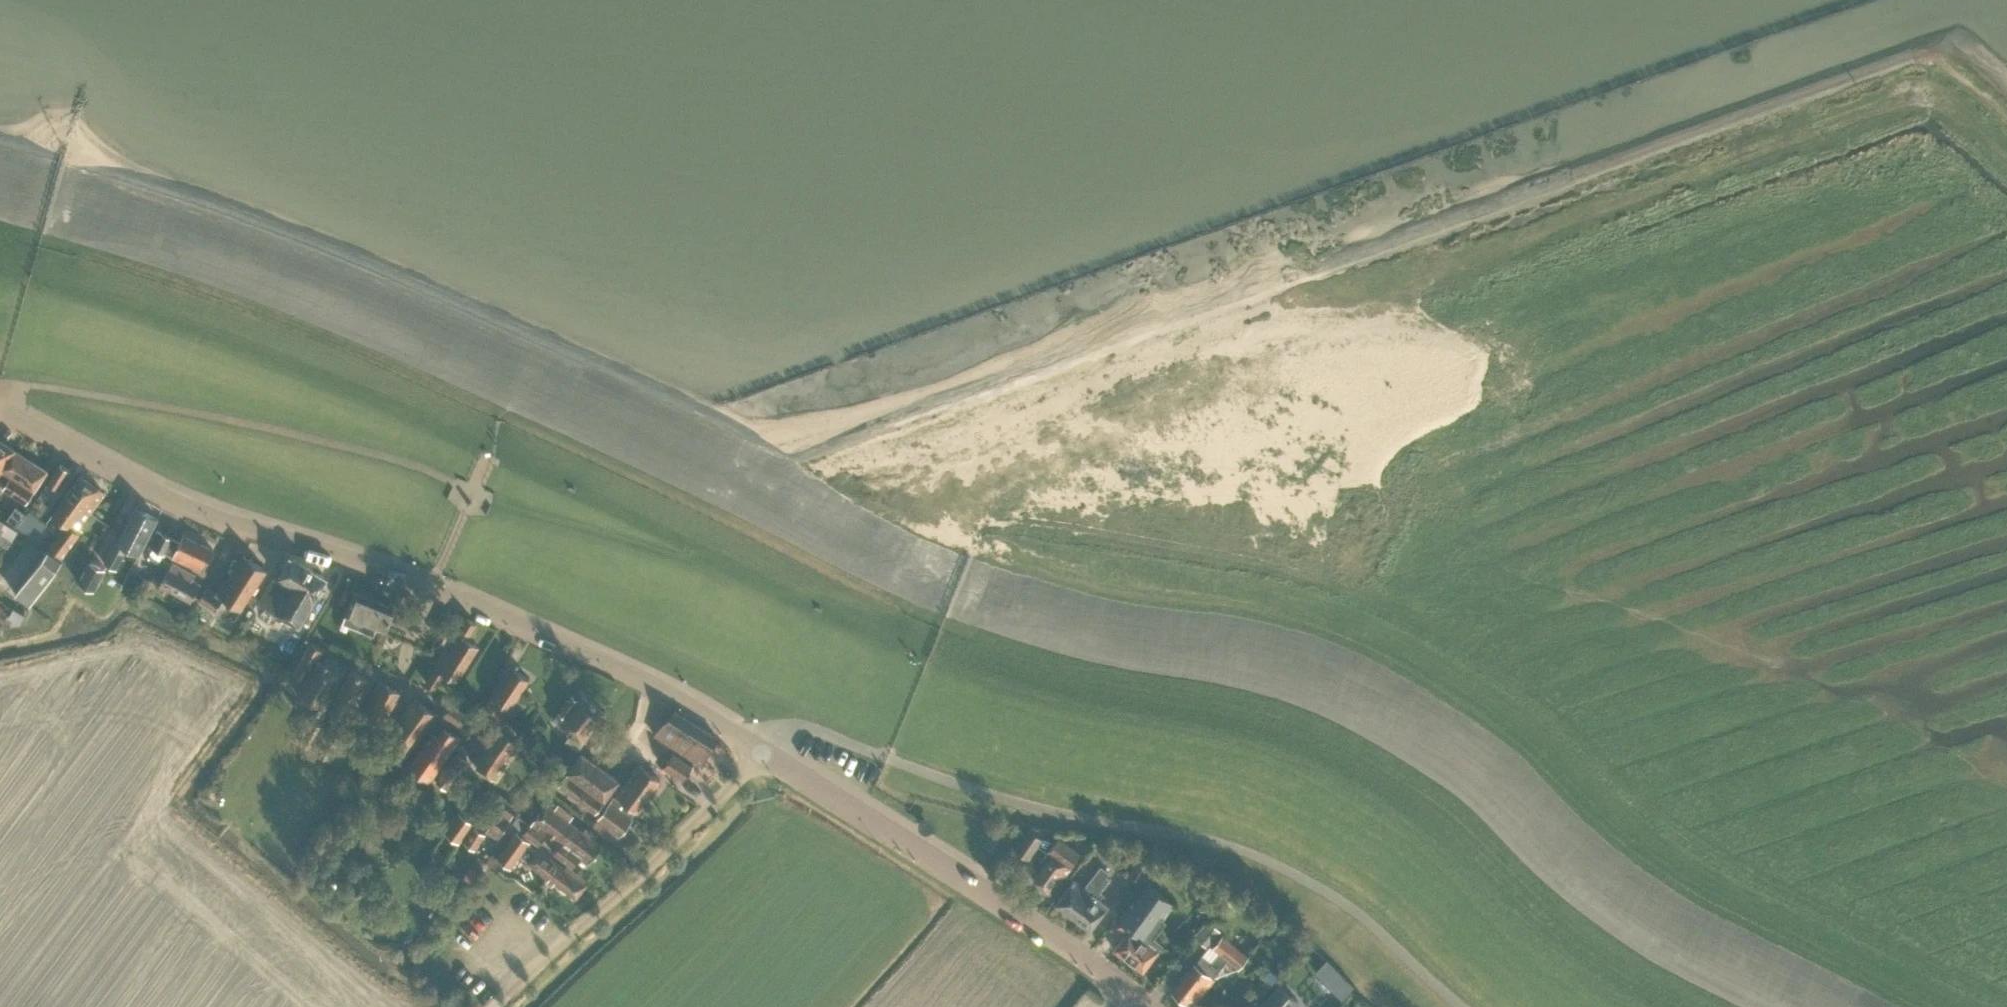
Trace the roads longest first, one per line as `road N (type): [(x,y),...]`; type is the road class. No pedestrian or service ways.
road 1 (tertiary): [(762,752),(613,664),(432,589),(222,521),(0,413)]
road 2 (tertiary): [(1146,1006),(982,889),(762,752)]
road 3 (residential): [(496,1000),(762,752)]

